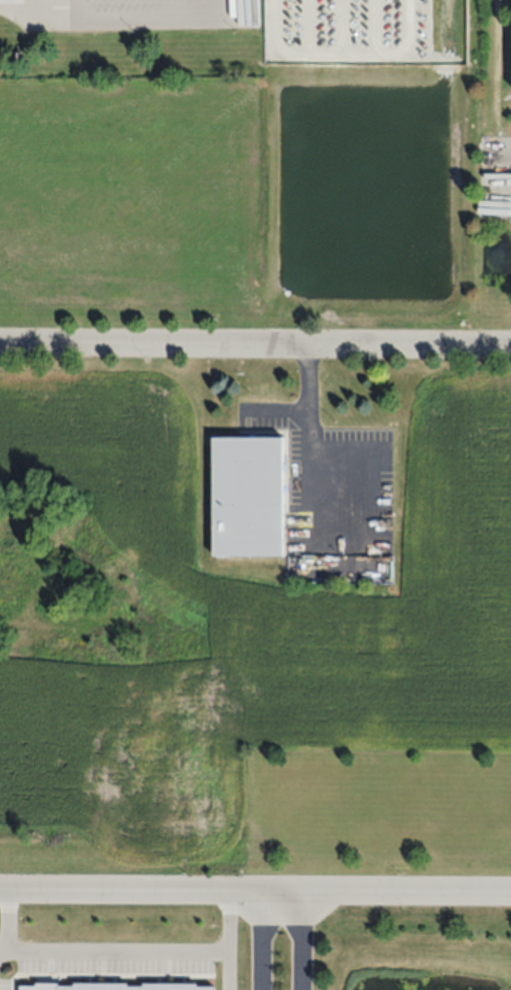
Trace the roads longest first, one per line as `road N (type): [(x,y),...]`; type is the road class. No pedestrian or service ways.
road 1 (residential): [(0,341),(510,349)]
road 2 (residential): [(510,893),(0,888)]

